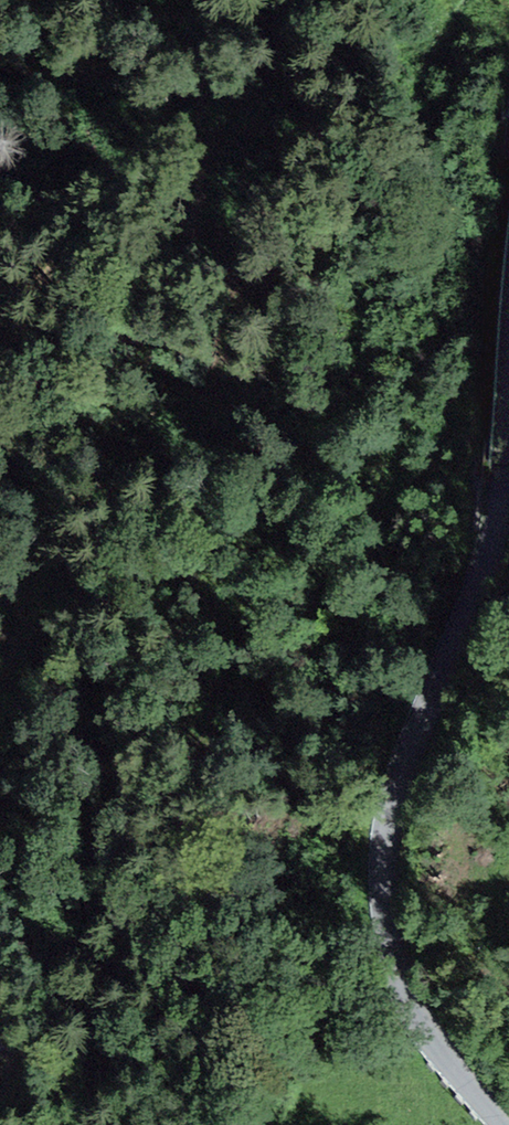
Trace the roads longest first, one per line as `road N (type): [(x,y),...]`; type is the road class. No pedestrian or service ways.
road 1 (track): [(0,702),(41,531),(148,367),(197,222),(203,149),(194,71),(173,0)]
road 2 (tertiary): [(508,448),(480,577),(408,752),(382,864),(395,971),(416,1017),(500,1124)]
road 3 (track): [(27,1124),(43,1057),(0,941)]

